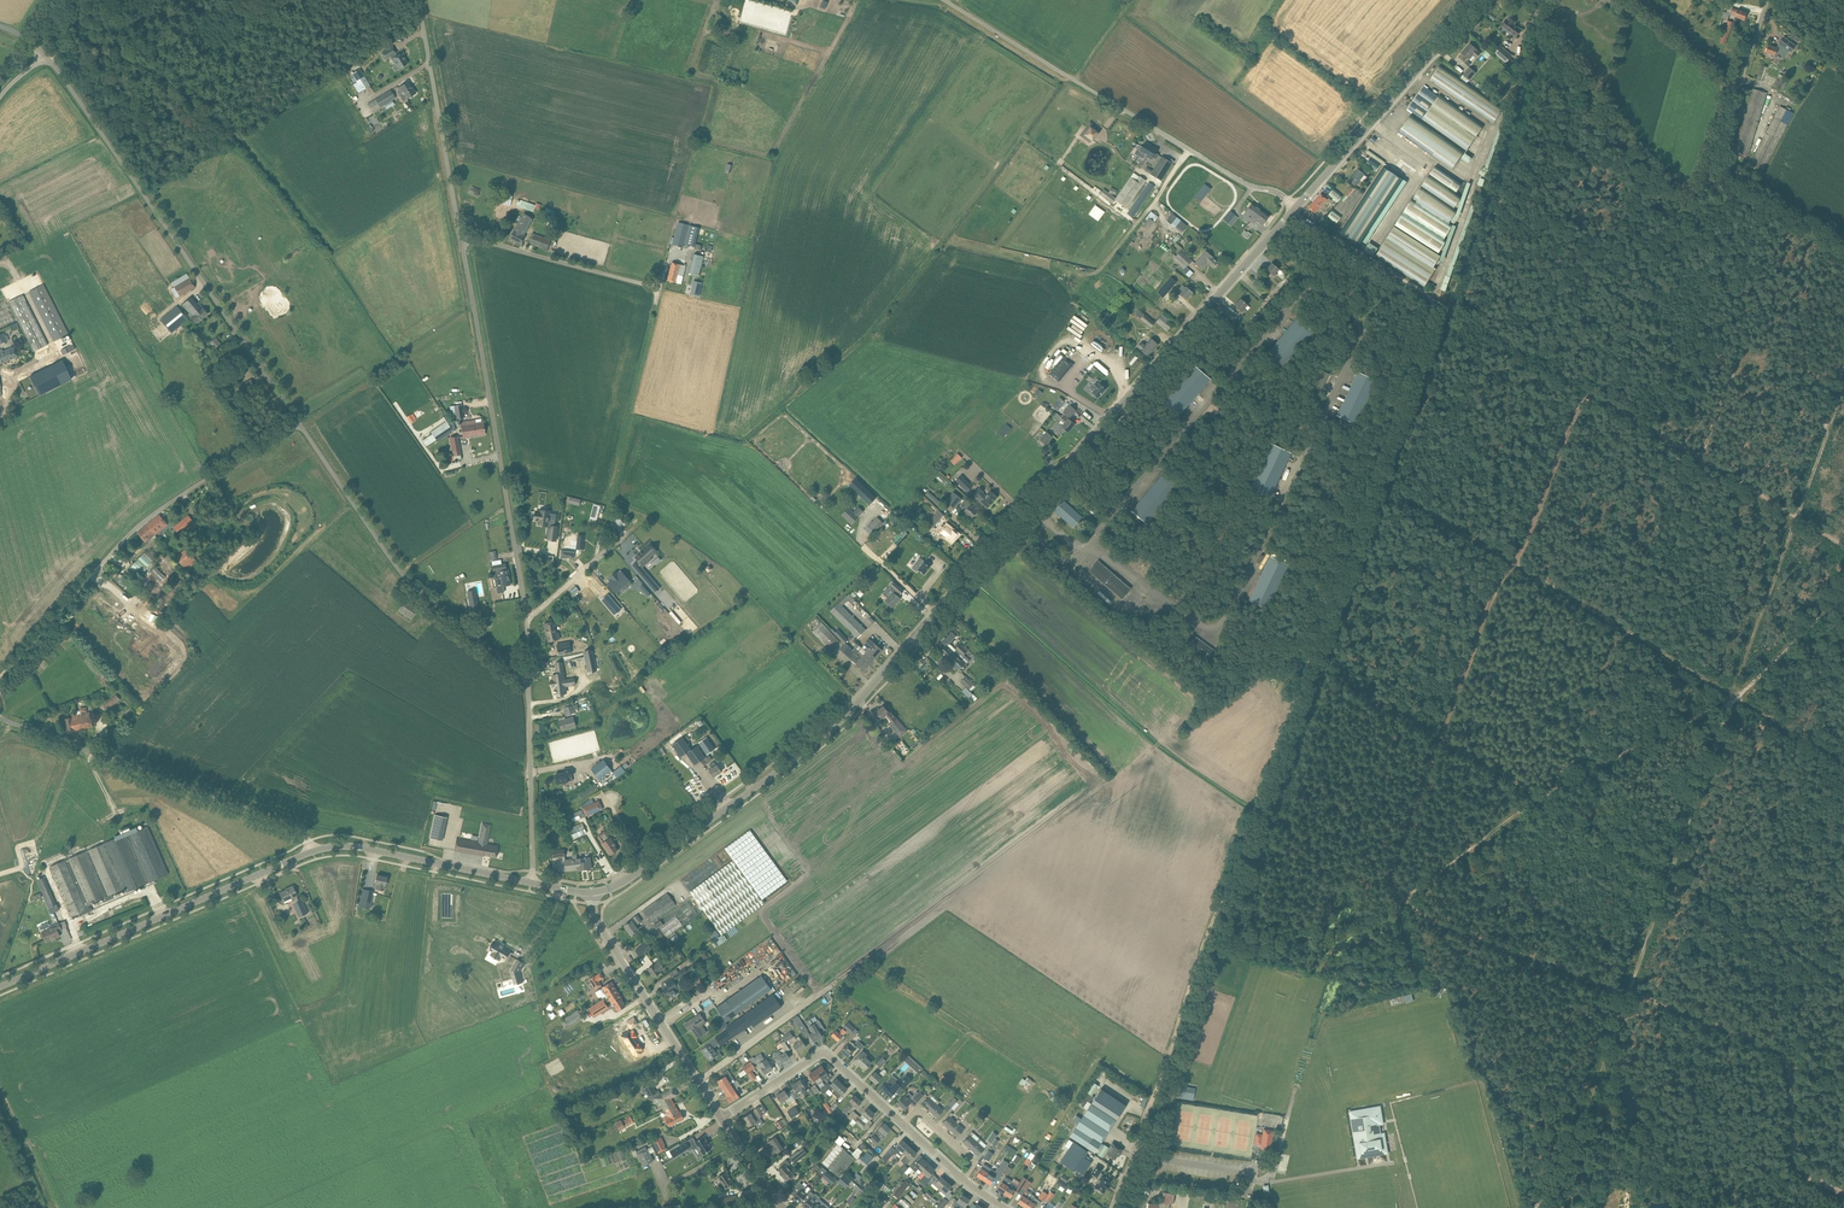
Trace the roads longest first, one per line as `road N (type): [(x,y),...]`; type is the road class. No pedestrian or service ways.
road 1 (tertiary): [(593,893),(631,879),(828,733),(1032,515),(1298,206)]
road 2 (track): [(1138,1138),(1433,300)]
road 3 (unclassified): [(526,616),(417,0)]
road 4 (unclassified): [(299,425),(46,58)]
road 5 (unclassified): [(1298,206),(1246,186),(945,0)]
road 6 (unclassified): [(0,681),(137,527),(299,425)]
road 7 (unclassified): [(529,681),(408,581),(299,425)]
road 8 (unclassified): [(313,852),(297,826),(0,719)]
road 9 (track): [(1843,1199),(1798,1165),(1783,1057),(1618,992)]
road 10 (tertiary): [(0,987),(313,852)]
road 11 (track): [(599,558),(660,288)]
road 12 (tertiary): [(1298,206),(1479,0)]
road 13 (tertiary): [(721,1119),(596,923),(593,893)]
road 14 (track): [(1153,1092),(1101,1060),(1078,1090),(1057,1089),(973,1033),(947,1056)]
road 15 (residential): [(903,1123),(824,1052),(721,1119)]
road 16 (tertiary): [(532,883),(361,847),(313,852)]
road 17 (unclassified): [(532,883),(529,681)]
road 18 (track): [(1433,300),(1301,211)]
road 19 (residential): [(526,616),(629,532)]

